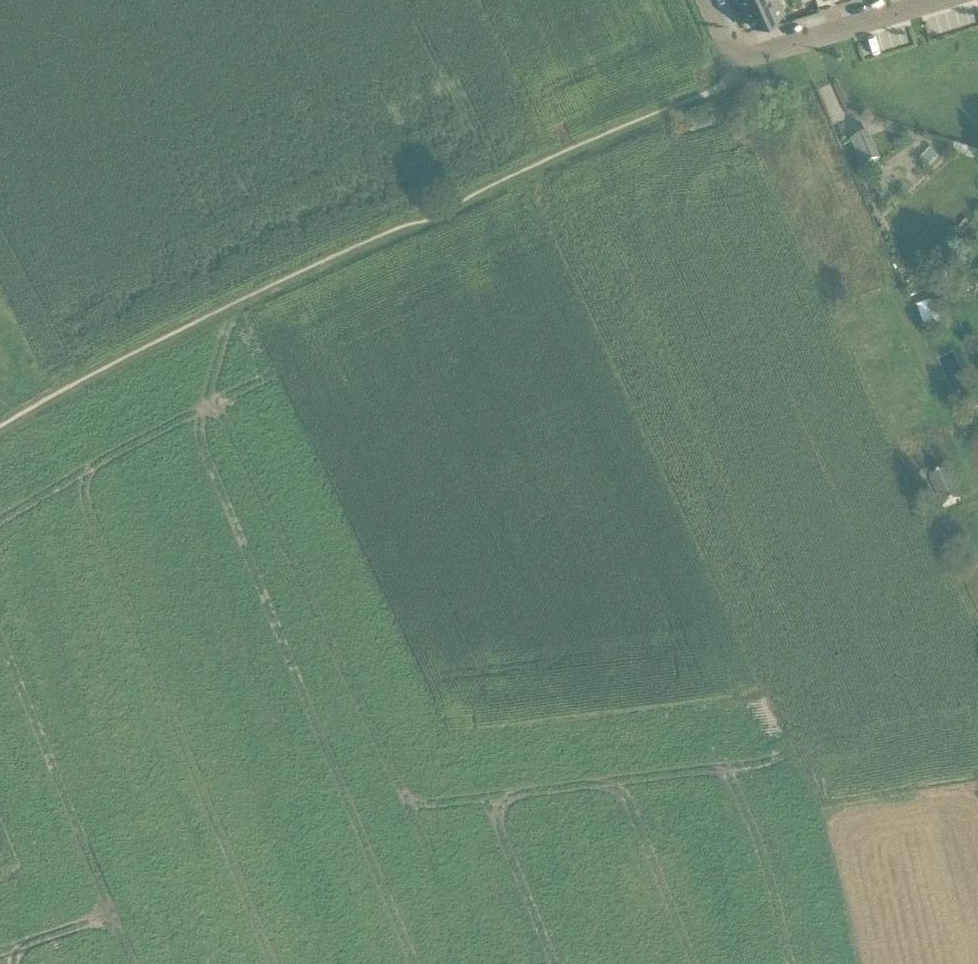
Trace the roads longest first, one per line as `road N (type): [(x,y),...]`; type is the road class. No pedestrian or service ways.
road 1 (residential): [(940,0),(739,55)]

